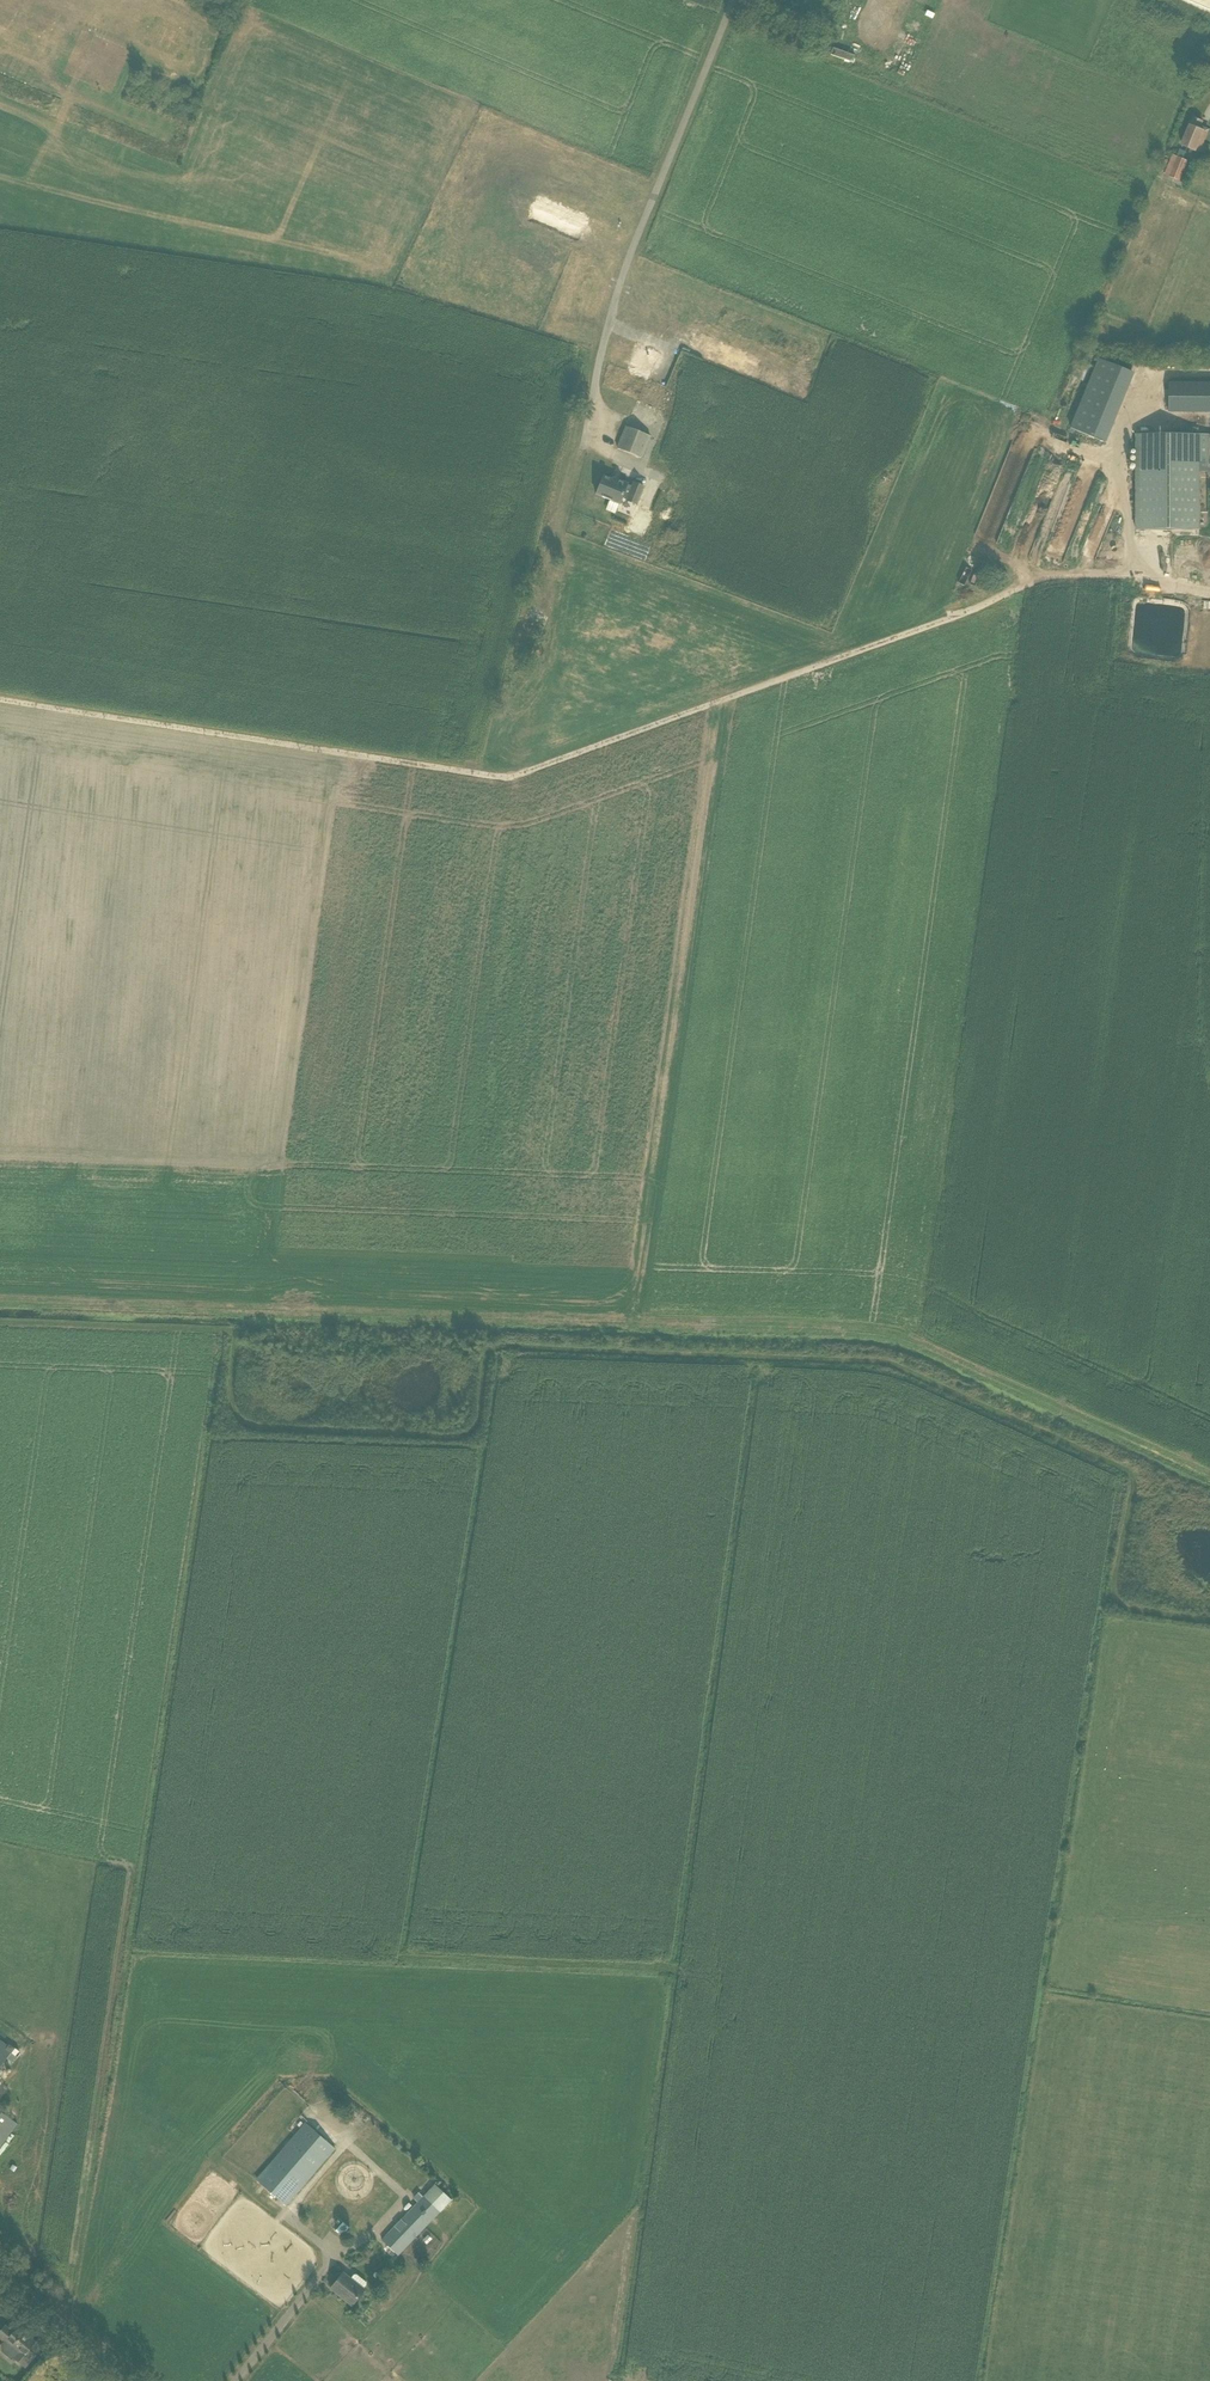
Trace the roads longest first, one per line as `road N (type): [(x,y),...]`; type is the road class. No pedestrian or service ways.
road 1 (unclassified): [(575,466),(625,264),(738,0)]
road 2 (unclassified): [(127,2380),(0,2273)]

